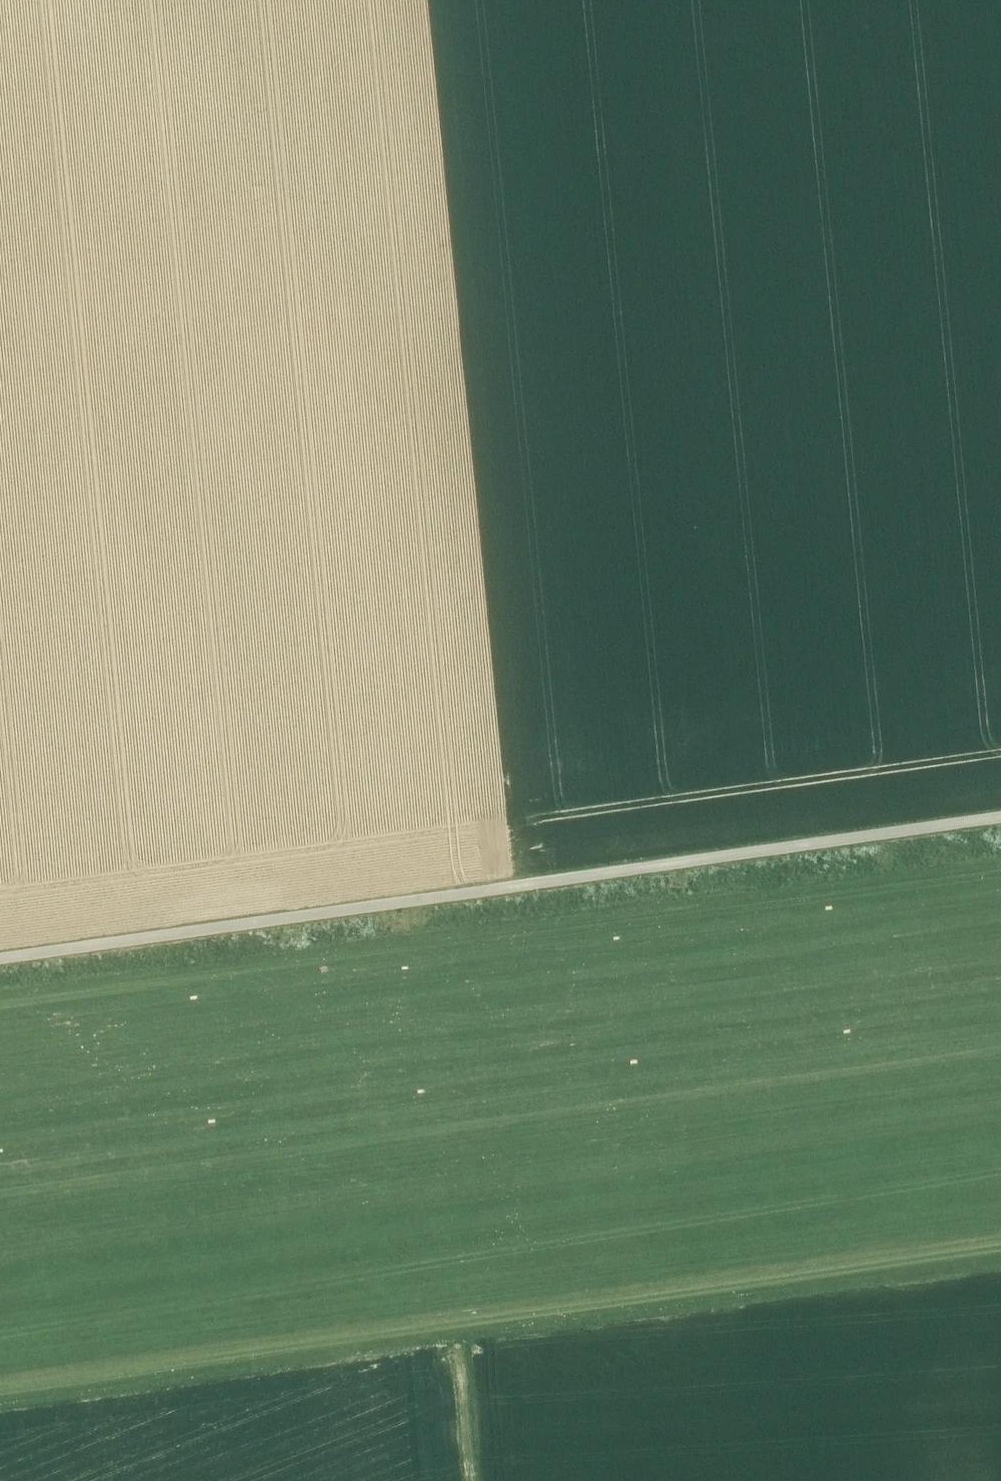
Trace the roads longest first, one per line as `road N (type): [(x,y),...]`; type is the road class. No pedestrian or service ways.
road 1 (track): [(1000,819),(0,960)]

